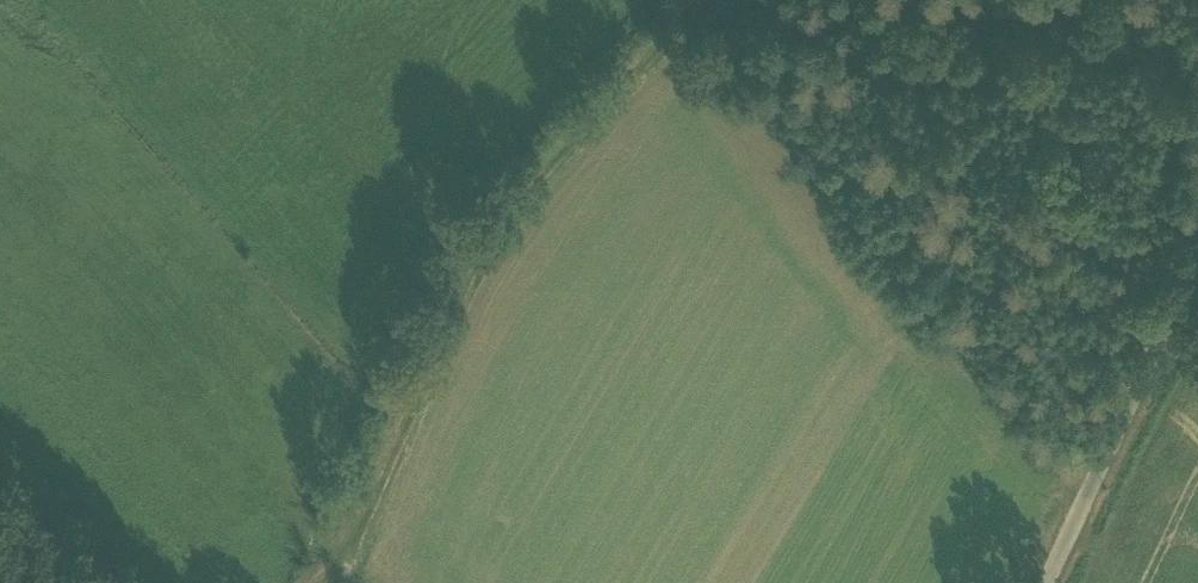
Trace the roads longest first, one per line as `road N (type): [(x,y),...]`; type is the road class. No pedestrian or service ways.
road 1 (track): [(1197,250),(1047,582)]
road 2 (track): [(112,582),(0,456)]

